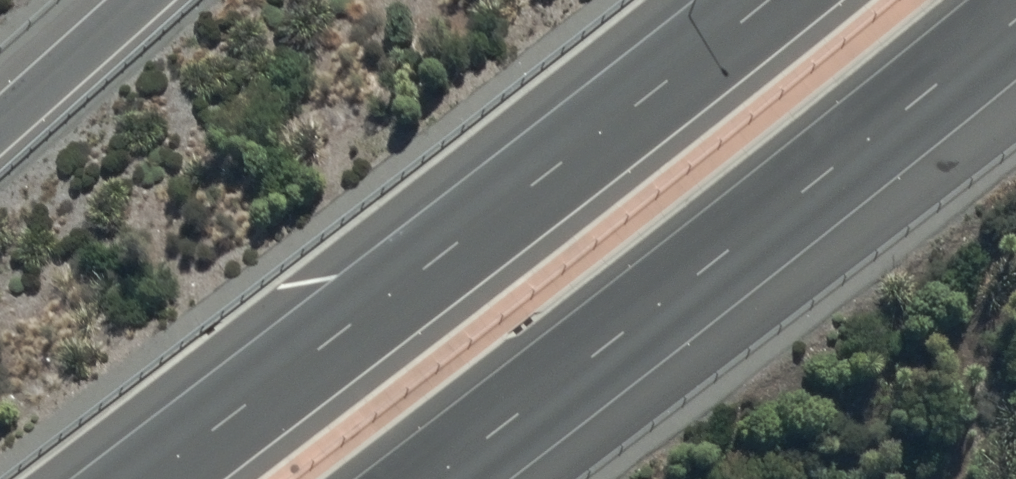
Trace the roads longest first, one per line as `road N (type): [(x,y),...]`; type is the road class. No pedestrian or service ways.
road 1 (motorway): [(149,478),(767,0)]
road 2 (motorway): [(1015,19),(431,478)]
road 3 (trunk): [(0,116),(131,0)]

